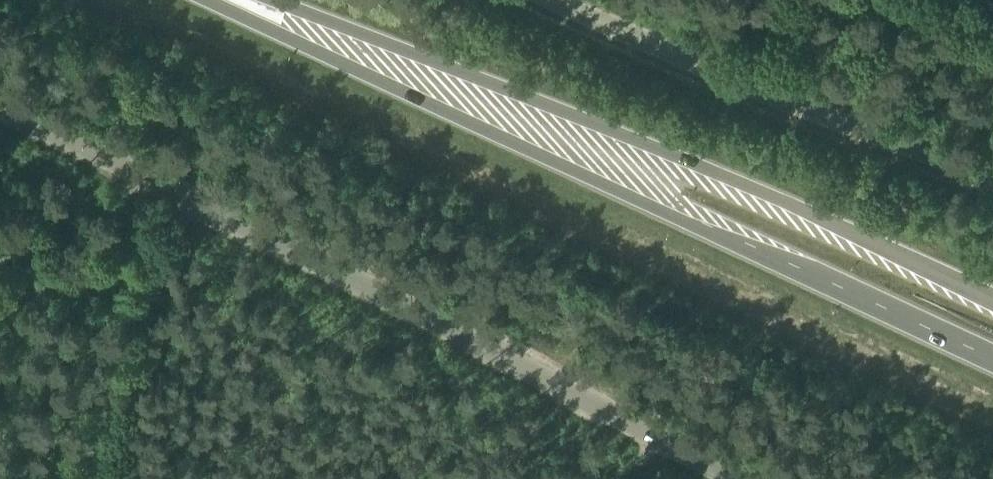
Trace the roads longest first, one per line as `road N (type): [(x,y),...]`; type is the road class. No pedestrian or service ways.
road 1 (unclassified): [(737,478),(0,107)]
road 2 (trunk): [(287,37),(992,360)]
road 3 (trunk): [(992,301),(703,166),(305,11)]
road 4 (unclassified): [(992,169),(714,64),(576,0)]

